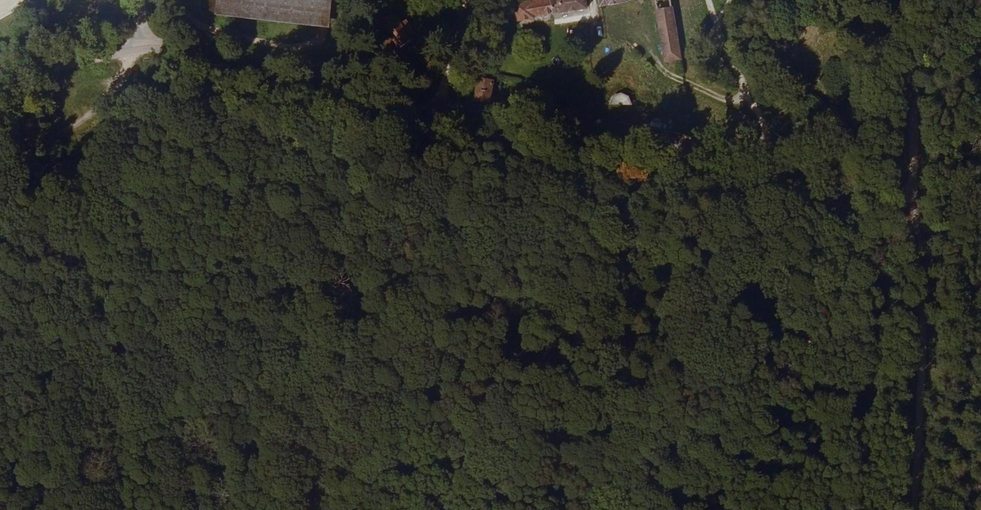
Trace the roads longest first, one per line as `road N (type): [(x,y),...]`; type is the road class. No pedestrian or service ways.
road 1 (unclassified): [(0,81),(178,48),(253,60),(351,102),(449,112),(535,104),(643,138),(795,160),(867,138),(910,87),(960,0)]
road 2 (track): [(621,509),(803,352),(859,219),(770,182),(761,161)]
road 3 (track): [(910,87),(933,258),(914,509)]

